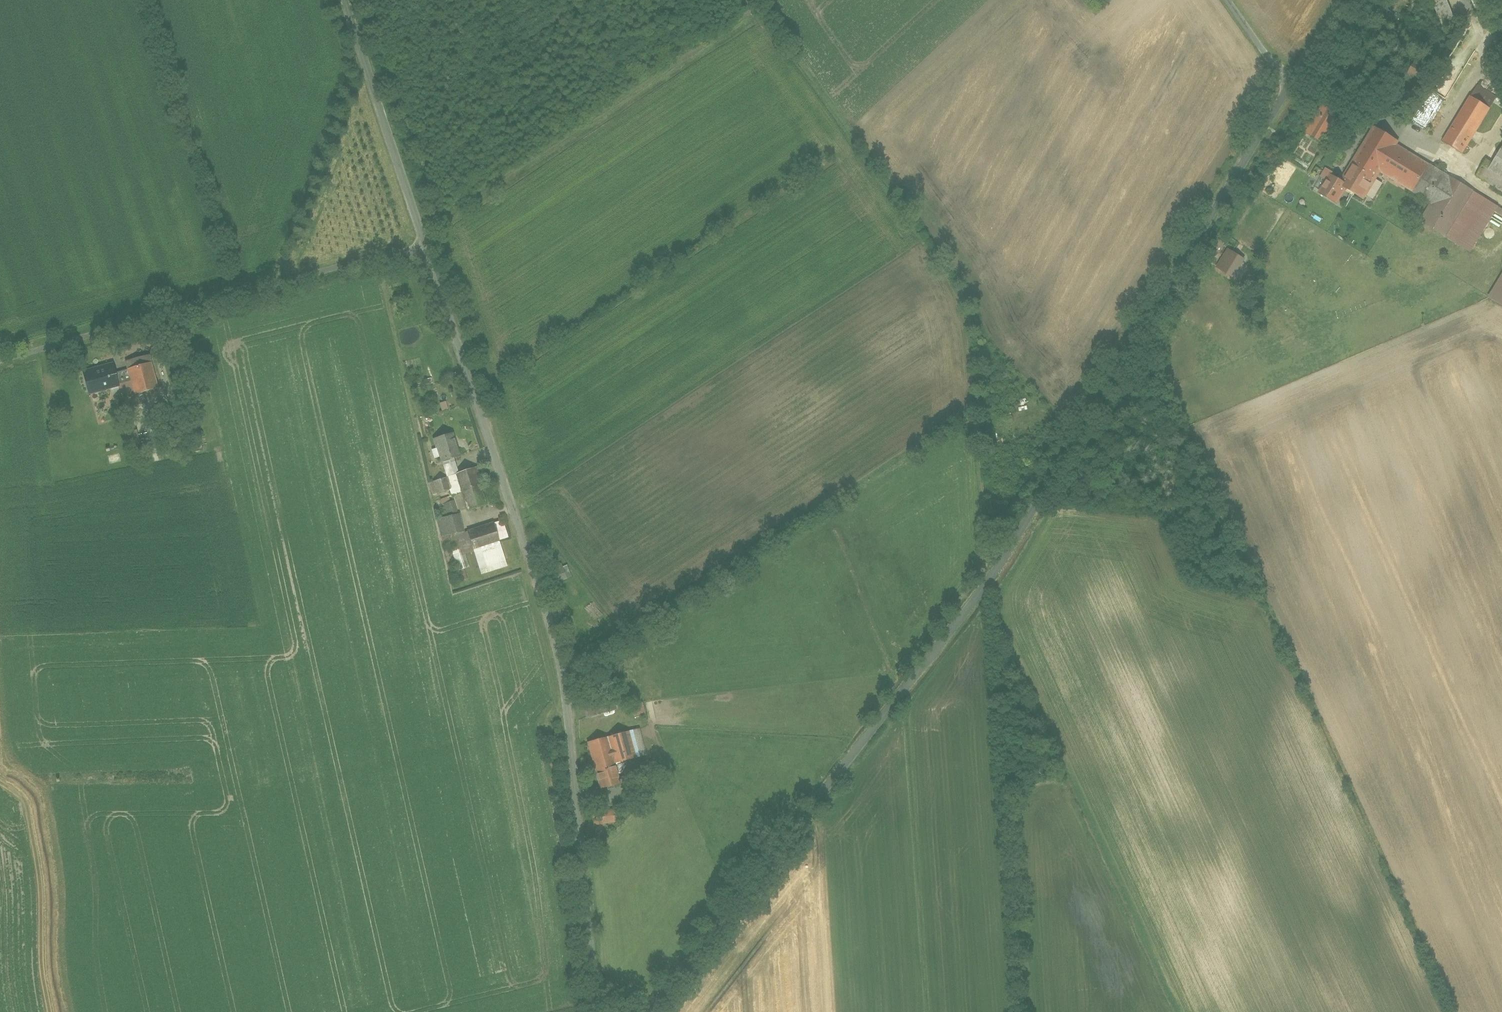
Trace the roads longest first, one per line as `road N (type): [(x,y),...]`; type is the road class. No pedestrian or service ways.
road 1 (unclassified): [(648,1011),(989,581),(1288,89)]
road 2 (residential): [(597,1011),(560,656),(424,246)]
road 3 (residential): [(0,360),(424,246)]
road 4 (residential): [(424,246),(343,0)]

